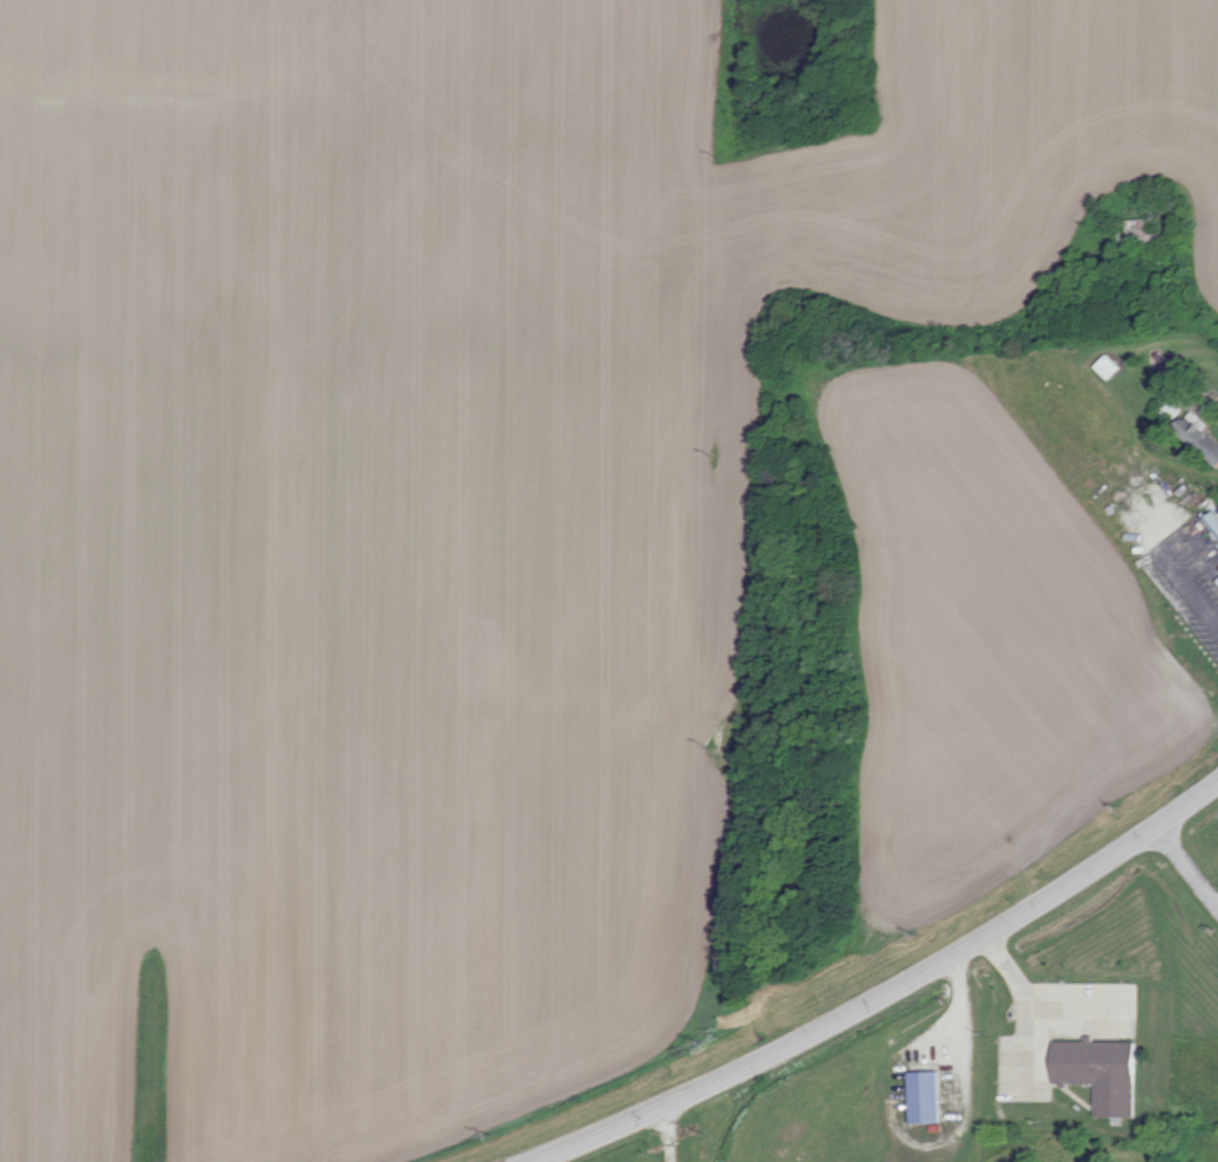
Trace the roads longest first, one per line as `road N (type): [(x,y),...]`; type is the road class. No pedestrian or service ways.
road 1 (secondary): [(533,1161),(756,1063),(962,953),(1217,784)]

